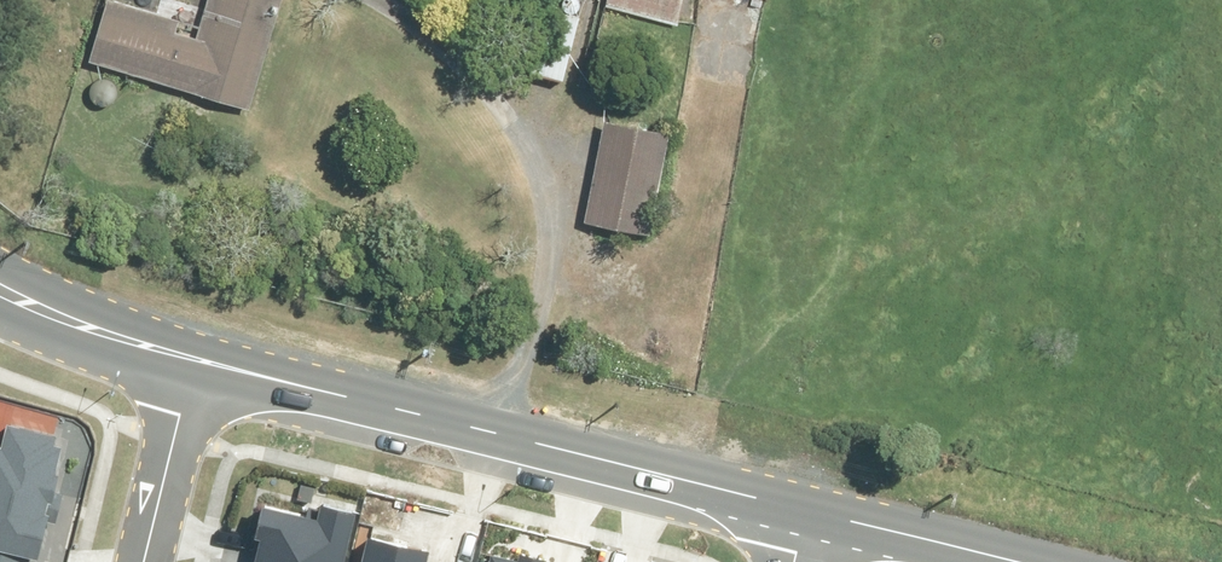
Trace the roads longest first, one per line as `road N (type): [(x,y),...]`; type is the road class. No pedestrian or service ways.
road 1 (tertiary): [(194,373),(803,516)]
road 2 (tertiary): [(0,296),(53,324),(194,373)]
road 3 (tertiary): [(803,516),(997,561)]
road 4 (residential): [(148,561),(194,373)]

